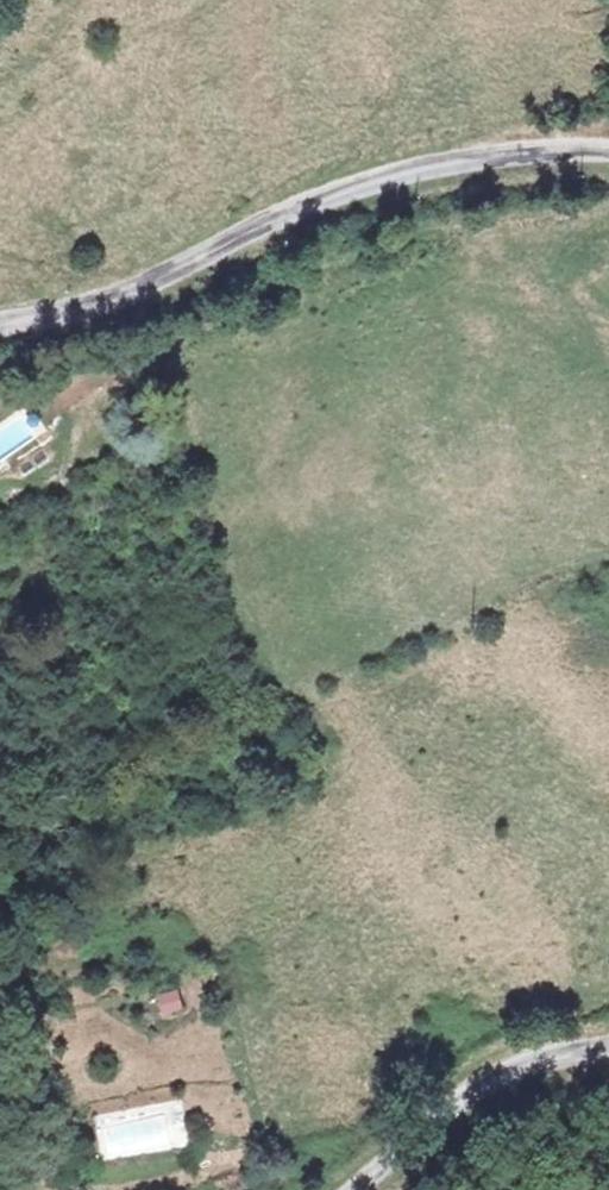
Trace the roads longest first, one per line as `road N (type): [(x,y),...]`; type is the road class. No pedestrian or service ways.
road 1 (residential): [(608,153),(522,147),(326,203),(43,327),(0,332)]
road 2 (residential): [(373,1189),(491,1086),(608,1049)]

